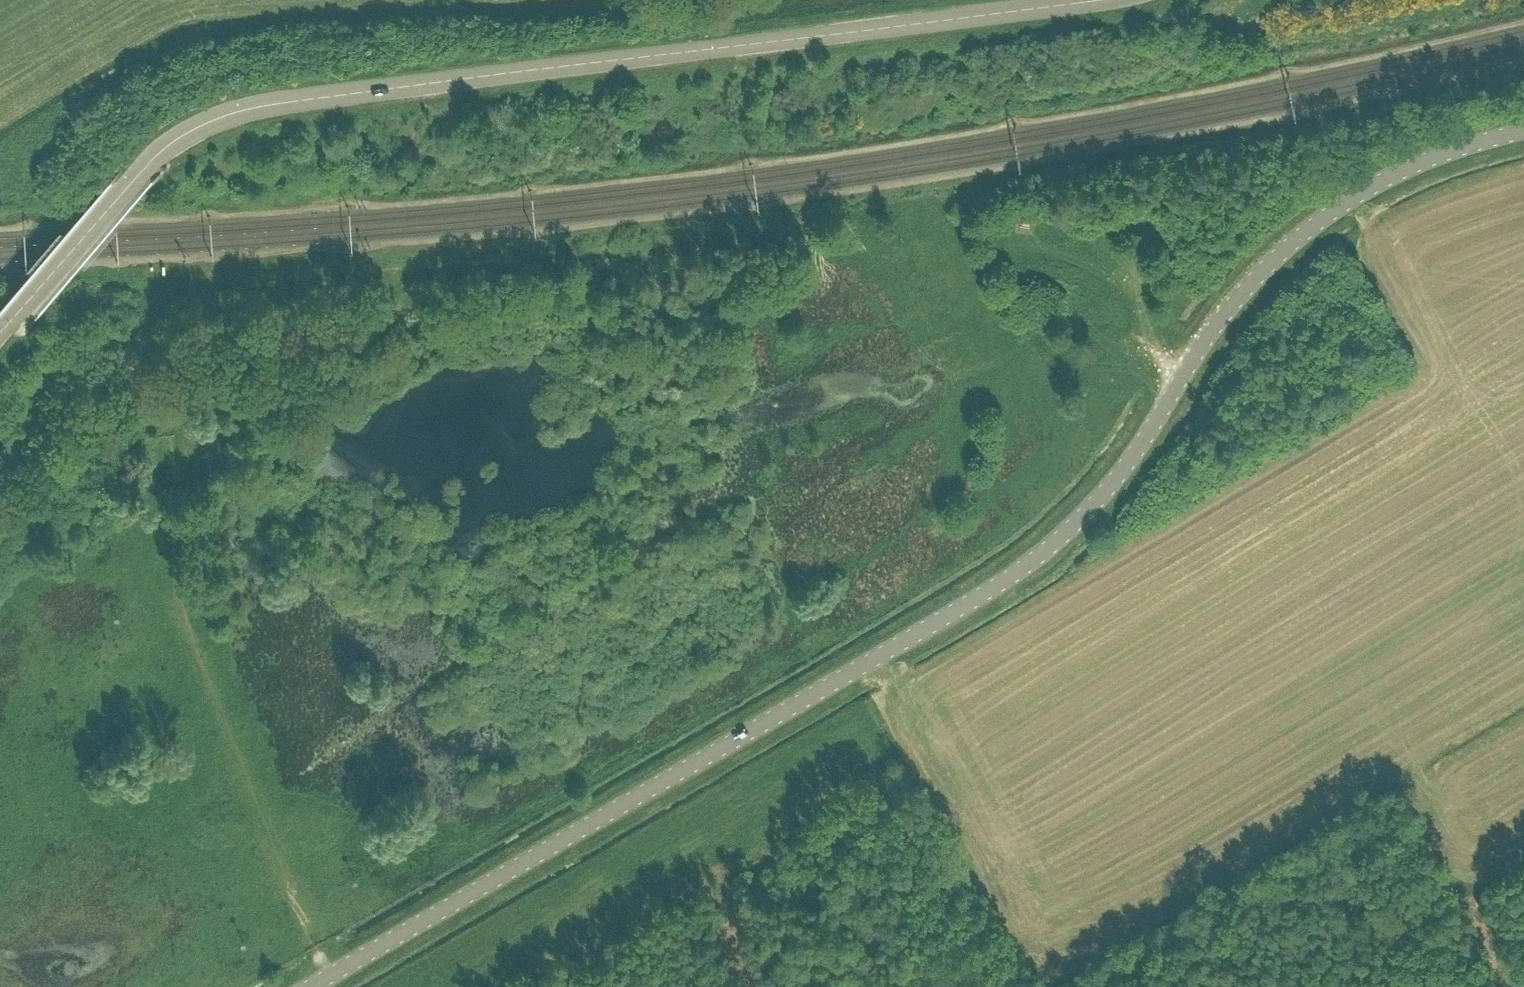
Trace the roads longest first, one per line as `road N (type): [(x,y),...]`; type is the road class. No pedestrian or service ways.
road 1 (unclassified): [(309,986),(1002,585),(1064,541),(1114,484),(1214,332),(1321,219),(1394,173),(1523,131)]
road 2 (tertiary): [(0,332),(147,160),(240,108),(1105,0)]

